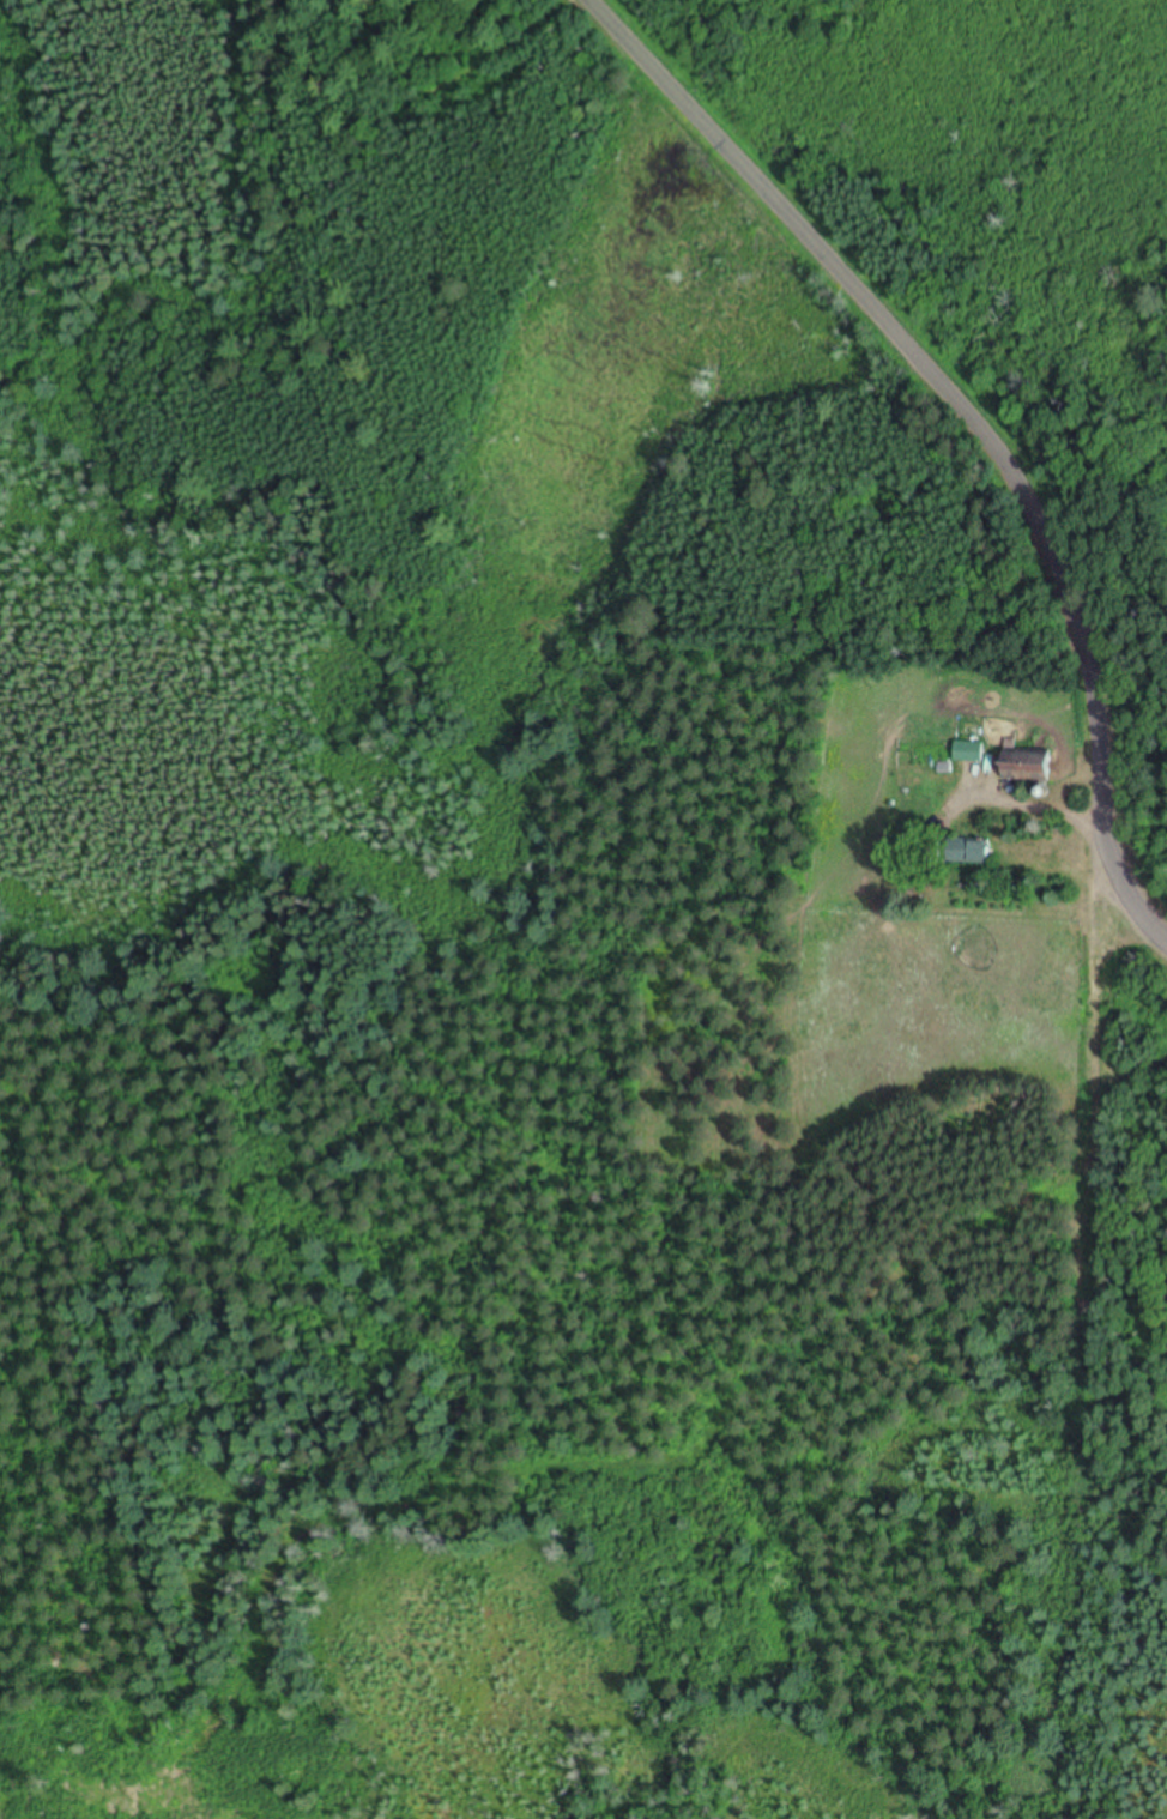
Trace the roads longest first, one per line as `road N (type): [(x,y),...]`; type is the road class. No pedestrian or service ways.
road 1 (residential): [(1166,936),(1131,893),(1112,850),(1103,745),(1081,639),(1045,545),(997,460),(864,301),(583,0)]

